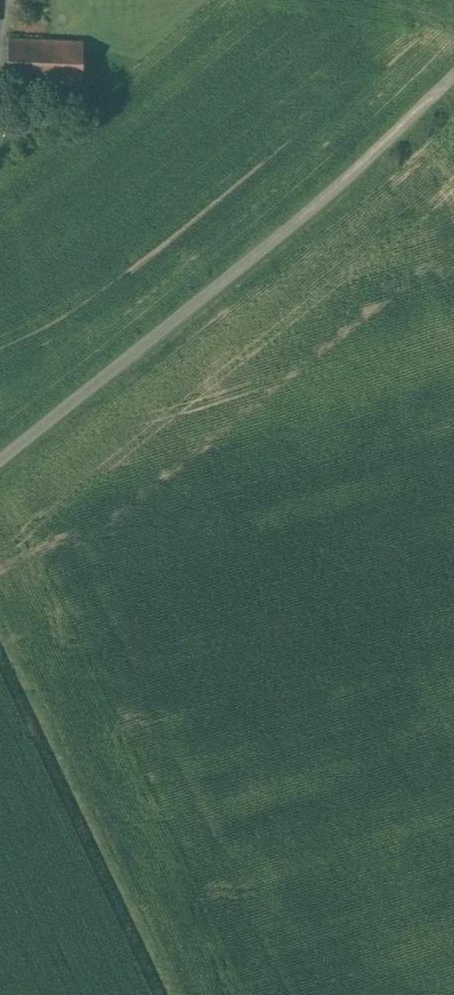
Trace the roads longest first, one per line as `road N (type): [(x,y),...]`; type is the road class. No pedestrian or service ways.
road 1 (unclassified): [(0,461),(328,198),(453,77)]

